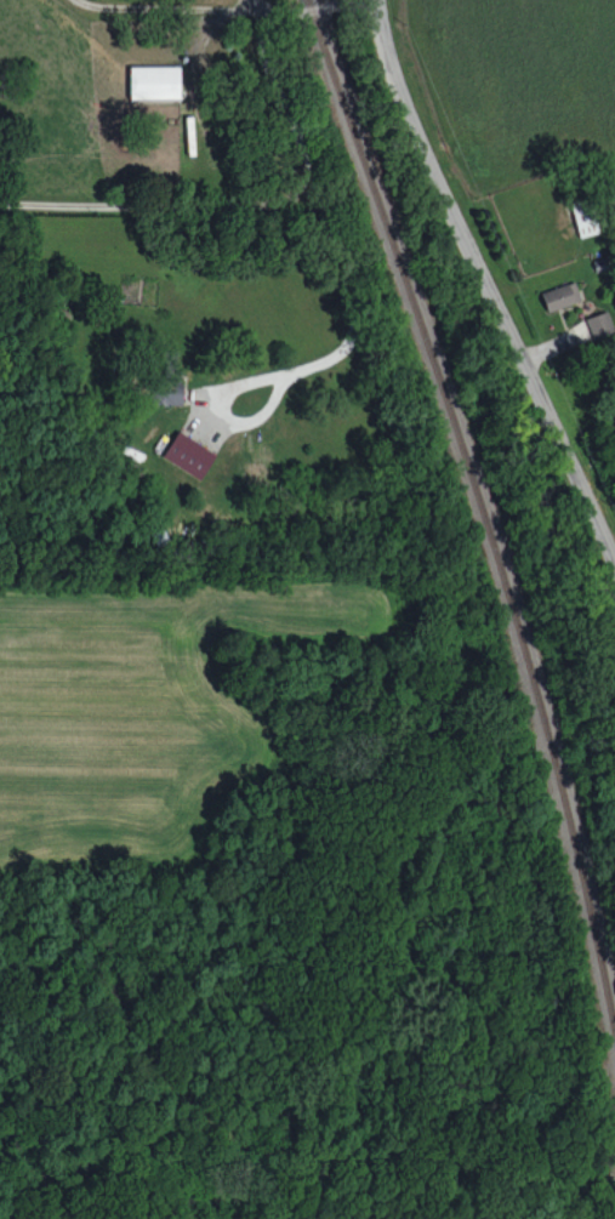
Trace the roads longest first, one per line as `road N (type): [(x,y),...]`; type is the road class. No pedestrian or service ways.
road 1 (tertiary): [(614,561),(387,79),(376,0)]

